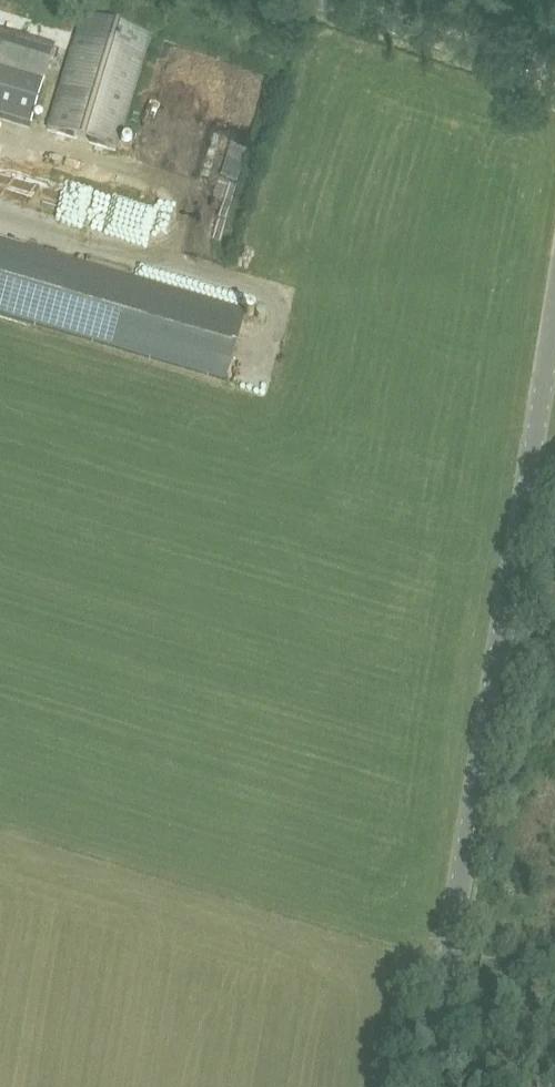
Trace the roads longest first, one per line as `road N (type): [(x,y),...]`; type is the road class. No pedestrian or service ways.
road 1 (tertiary): [(430,1086),(554,339)]
road 2 (unclassified): [(554,76),(320,0)]

